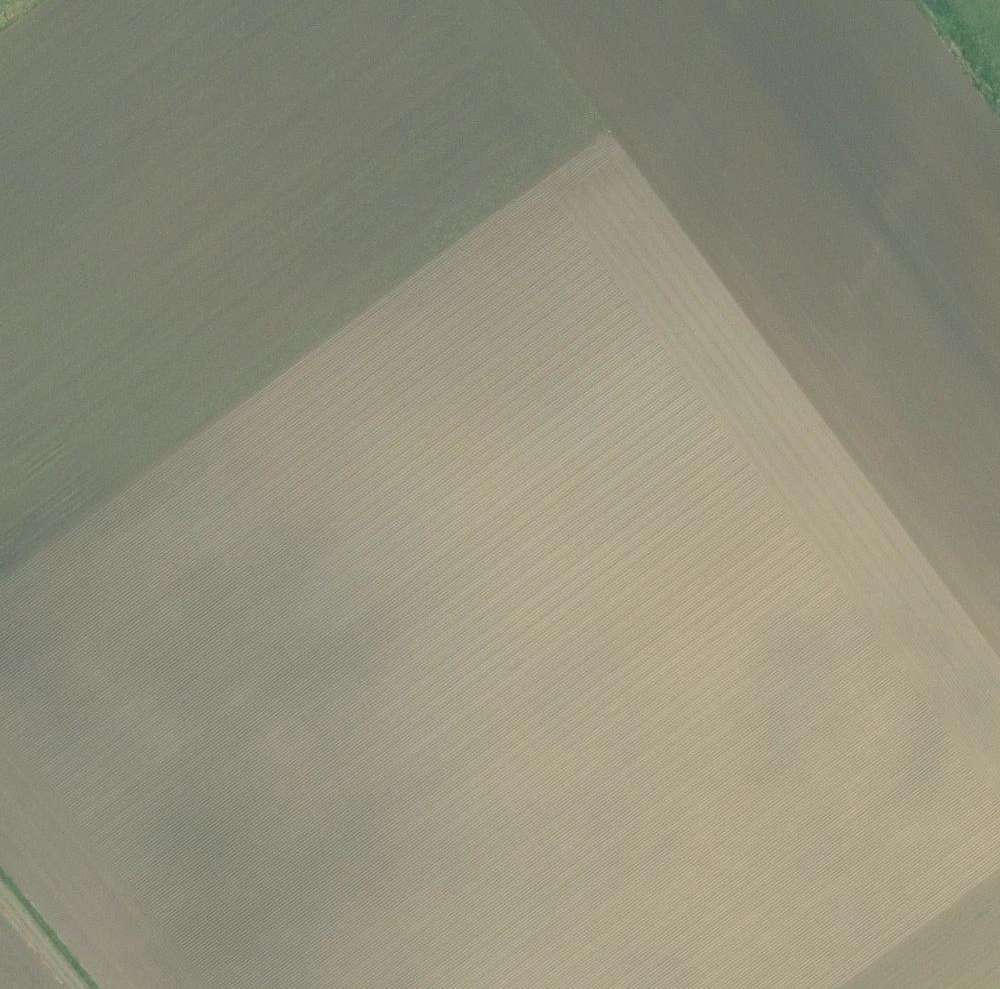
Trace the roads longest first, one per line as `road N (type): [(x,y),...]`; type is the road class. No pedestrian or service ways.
road 1 (track): [(81,988),(0,890)]

